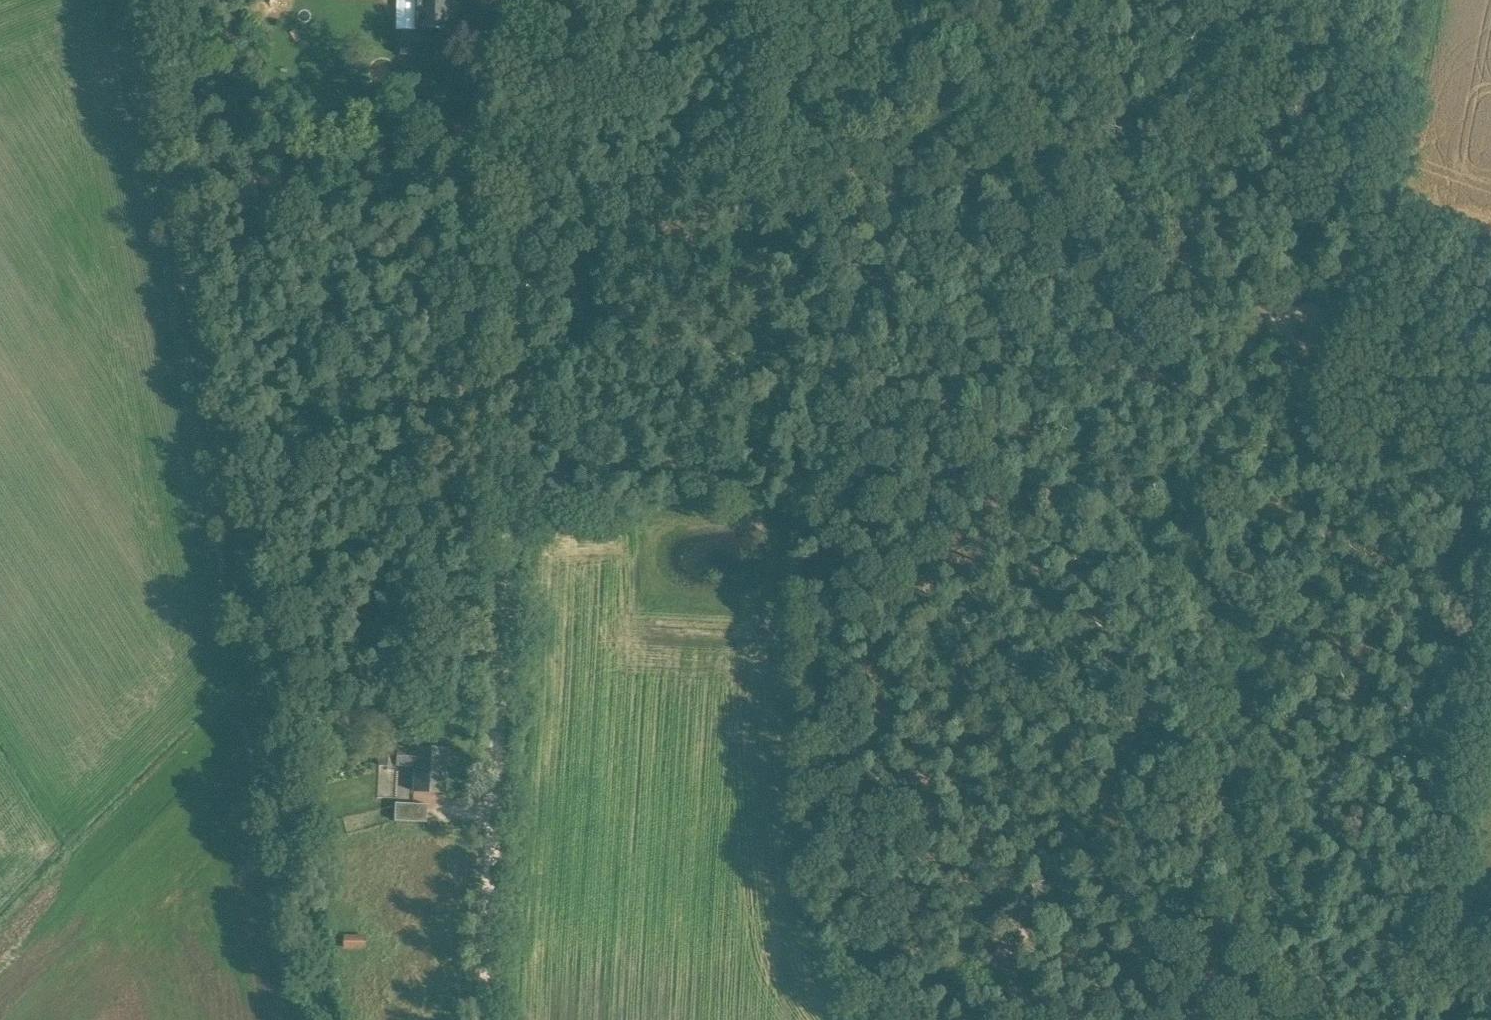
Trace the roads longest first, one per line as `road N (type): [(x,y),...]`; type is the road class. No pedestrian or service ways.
road 1 (track): [(321,1019),(176,312),(124,0)]
road 2 (track): [(477,1019),(505,503)]
road 3 (track): [(505,503),(534,0)]

